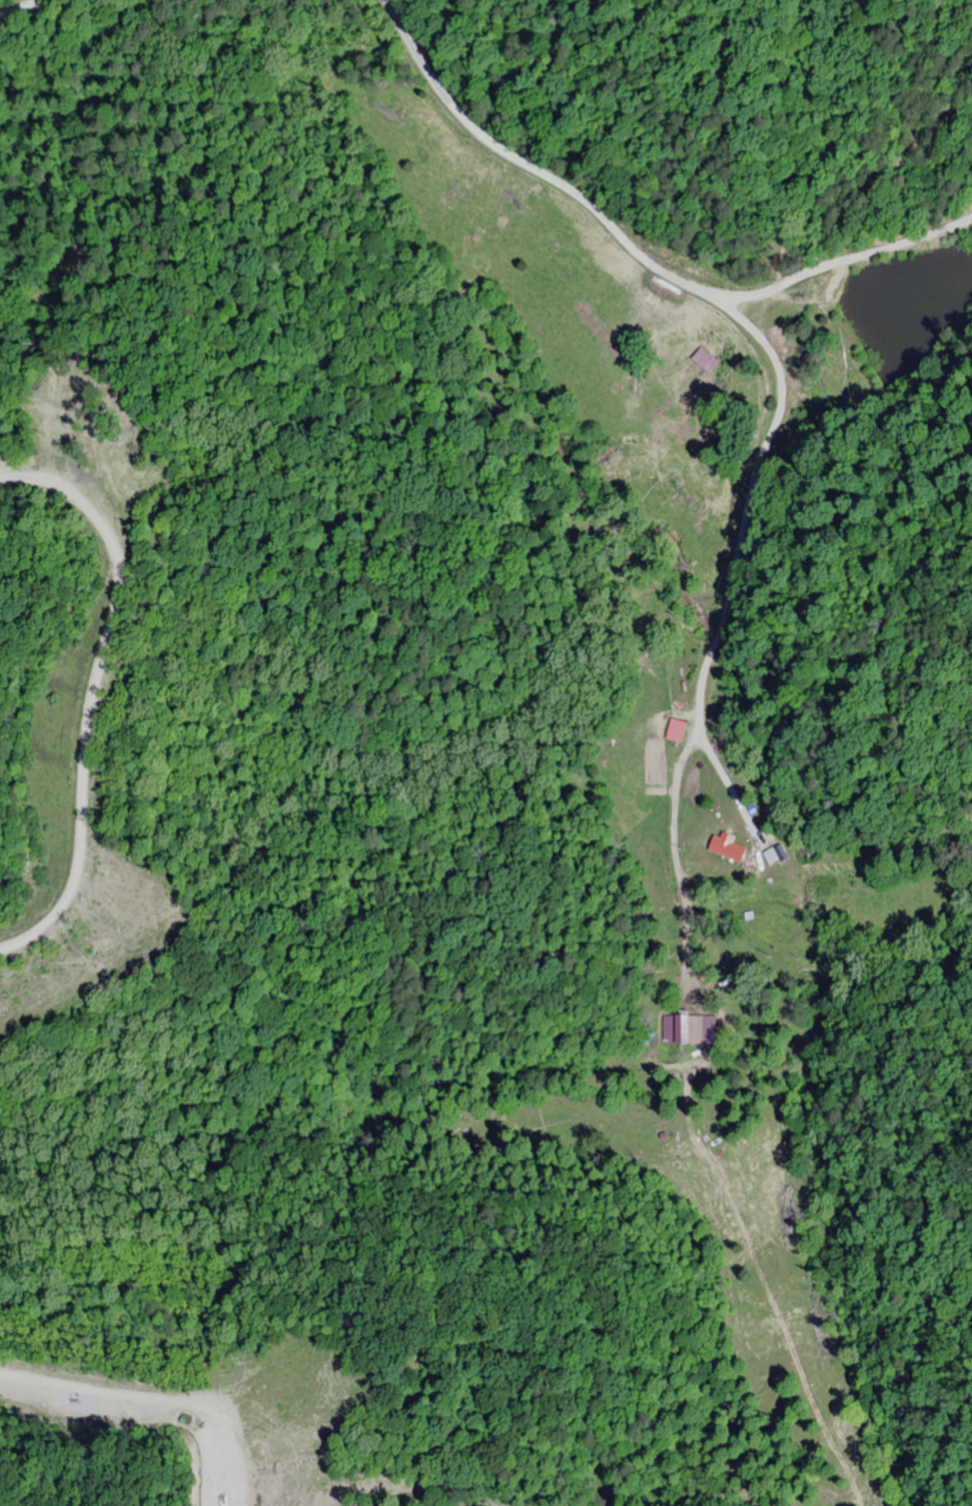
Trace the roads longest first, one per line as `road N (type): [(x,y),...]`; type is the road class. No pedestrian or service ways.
road 1 (residential): [(708,665),(751,489),(781,407),(779,369),(741,318),(653,265),(567,188),(481,137),(425,73),(385,0)]

